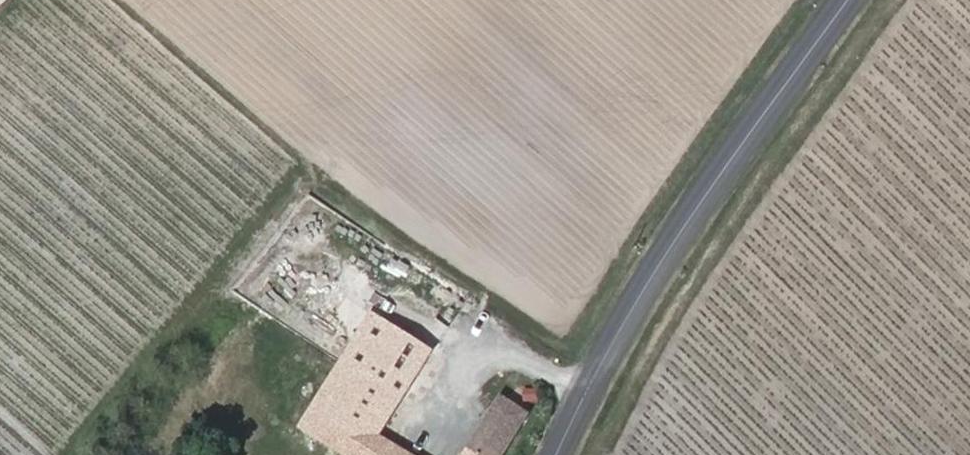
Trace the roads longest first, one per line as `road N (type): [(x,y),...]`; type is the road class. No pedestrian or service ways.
road 1 (secondary): [(557,454),(684,227),(848,0)]

